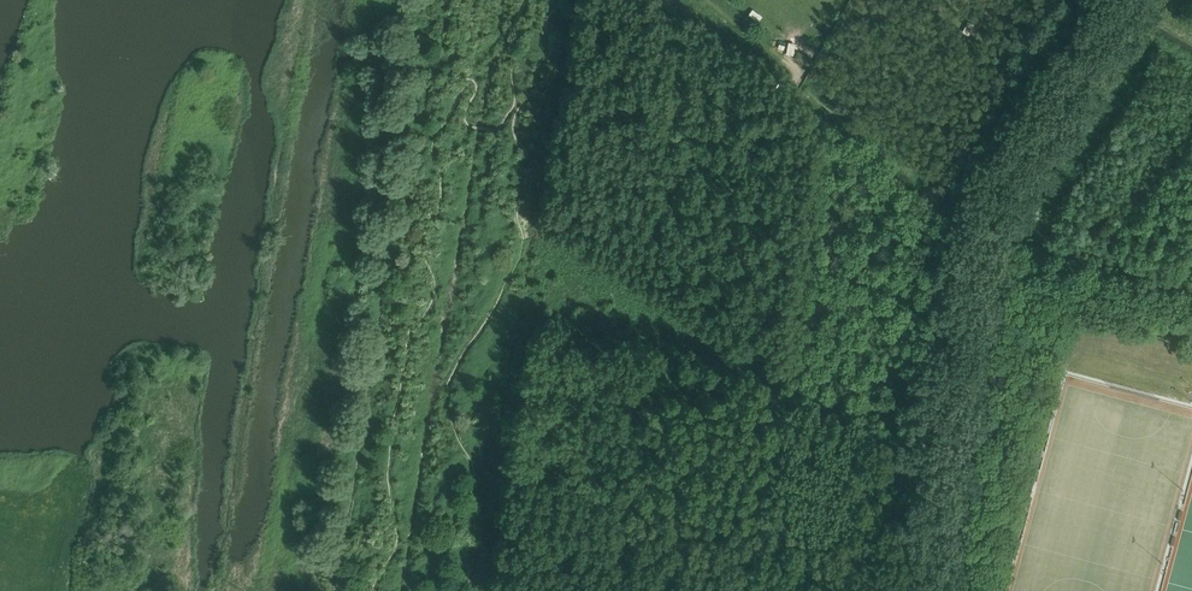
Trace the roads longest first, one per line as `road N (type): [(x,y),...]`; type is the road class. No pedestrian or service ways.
road 1 (track): [(1123,0),(982,230),(922,590)]

